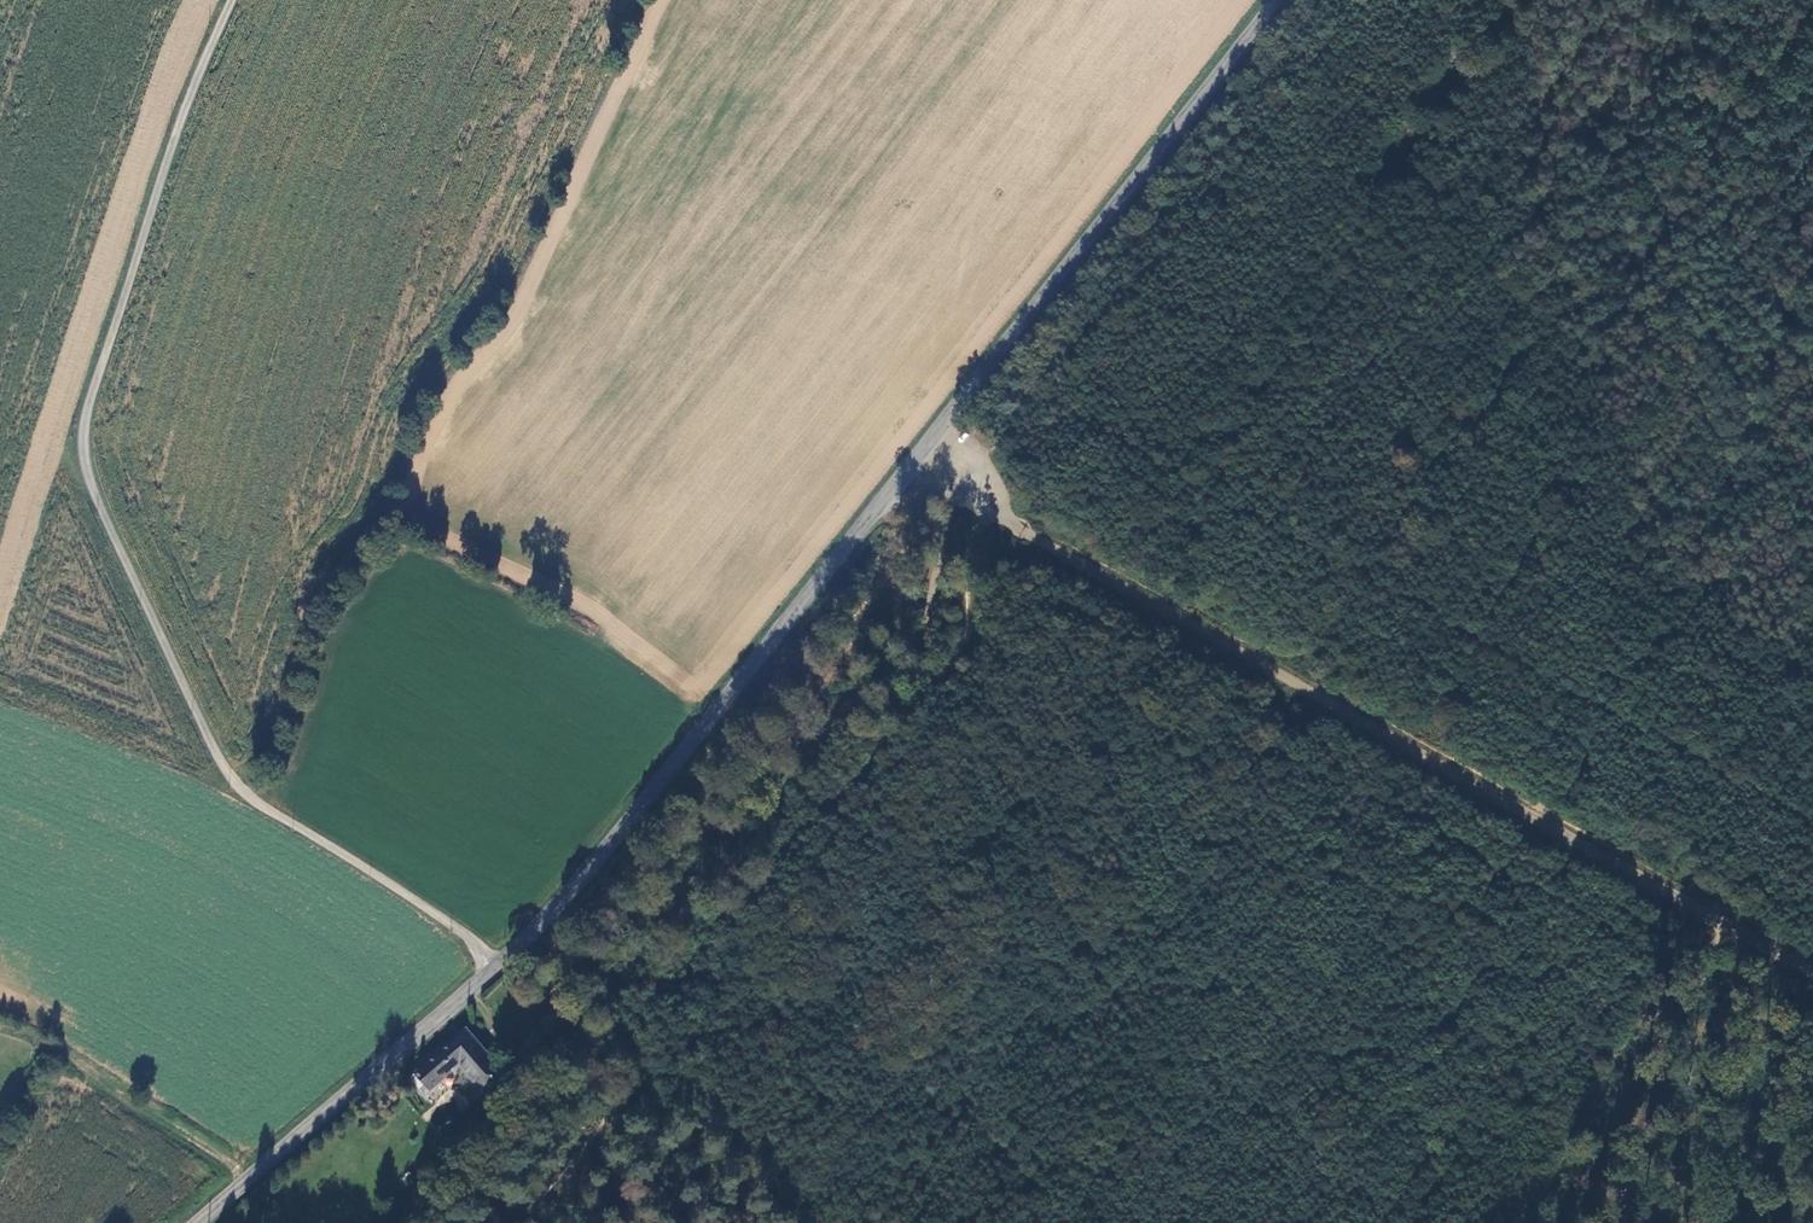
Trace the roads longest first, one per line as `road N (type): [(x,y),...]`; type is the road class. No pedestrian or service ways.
road 1 (secondary): [(496,972),(547,926),(1280,0)]
road 2 (unclassified): [(496,972),(461,930),(233,782),(90,486),(81,453),(90,389),(191,89),(231,0)]
road 3 (track): [(1010,523),(1812,975)]
road 4 (secondary): [(196,1222),(496,972)]
road 5 (track): [(1598,1222),(1615,1099),(1726,926)]

